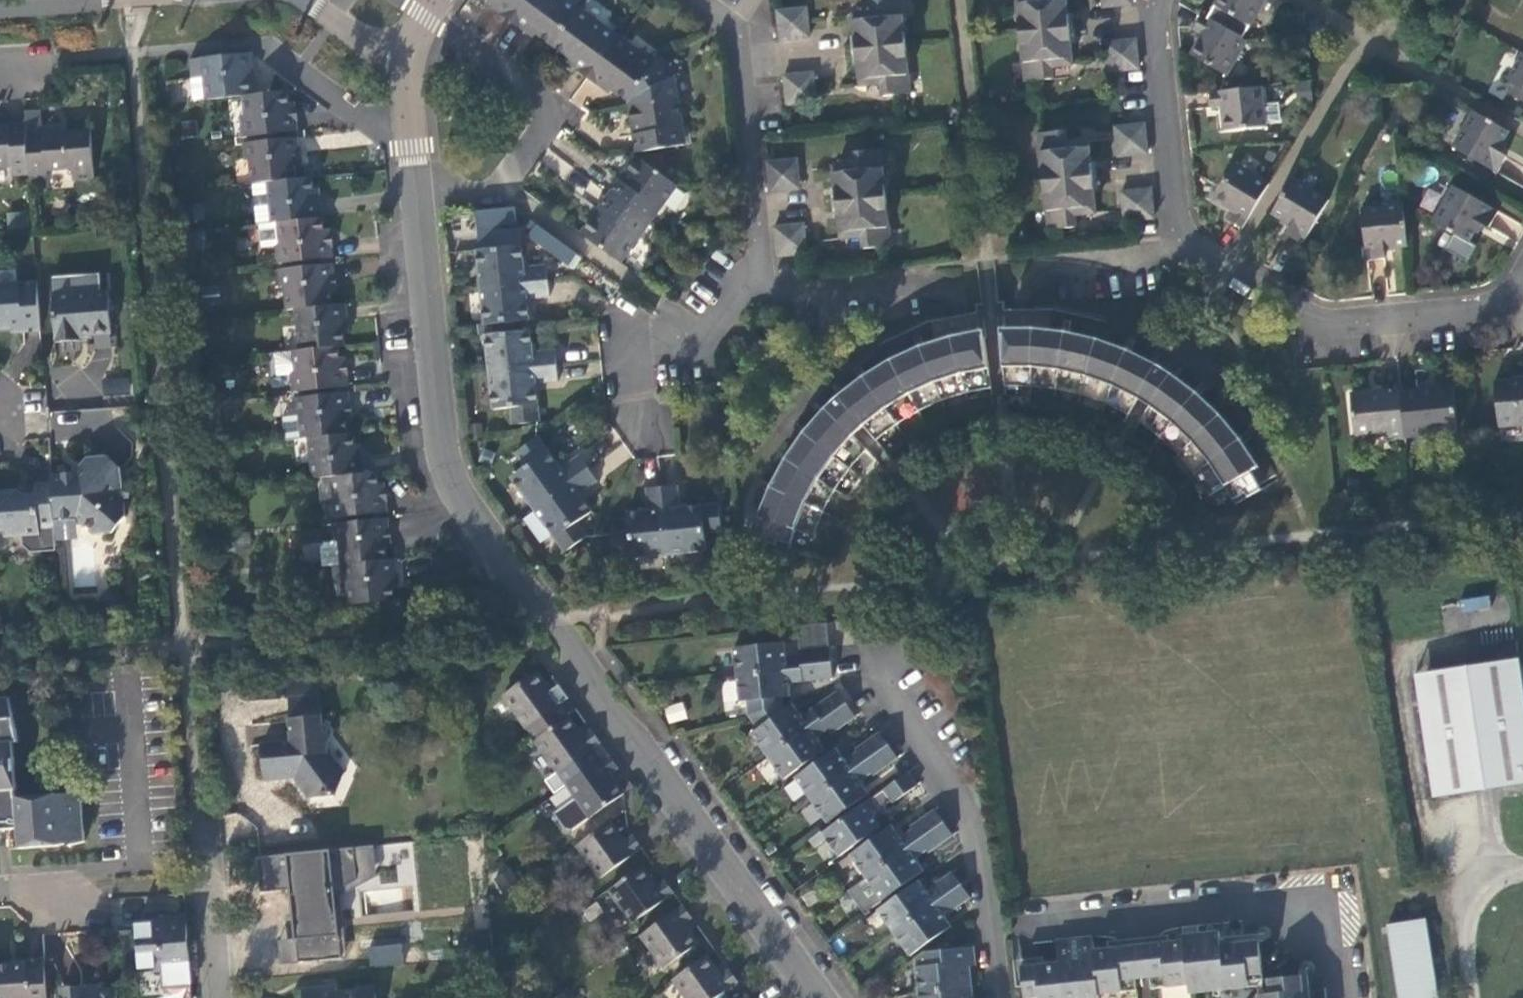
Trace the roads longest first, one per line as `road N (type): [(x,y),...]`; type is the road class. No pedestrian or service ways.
road 1 (residential): [(418,194),(440,443),(454,486),(649,772),(818,997)]
road 2 (residential): [(1522,280),(1460,319),(1301,317),(1198,237),(1185,216)]
road 3 (residential): [(996,997),(969,820),(867,649)]
road 4 (residential): [(1341,997),(1337,962),(1318,934),(1286,911),(1247,905),(1030,930)]
road 5 (residential): [(418,194),(499,183),(552,108),(428,6)]
road 6 (residential): [(762,283),(712,327),(641,346),(632,359),(646,438)]
road 7 (residential): [(1185,216),(1157,257),(1053,264),(1024,284)]
road 8 (residential): [(946,291),(911,282),(799,295),(762,283)]
road 9 (residential): [(201,815),(220,997)]
road 10 (residential): [(261,44),(374,125),(410,131)]
road 11 (residential): [(1180,172),(1163,11)]
road 12 (residential): [(749,57),(761,211)]

